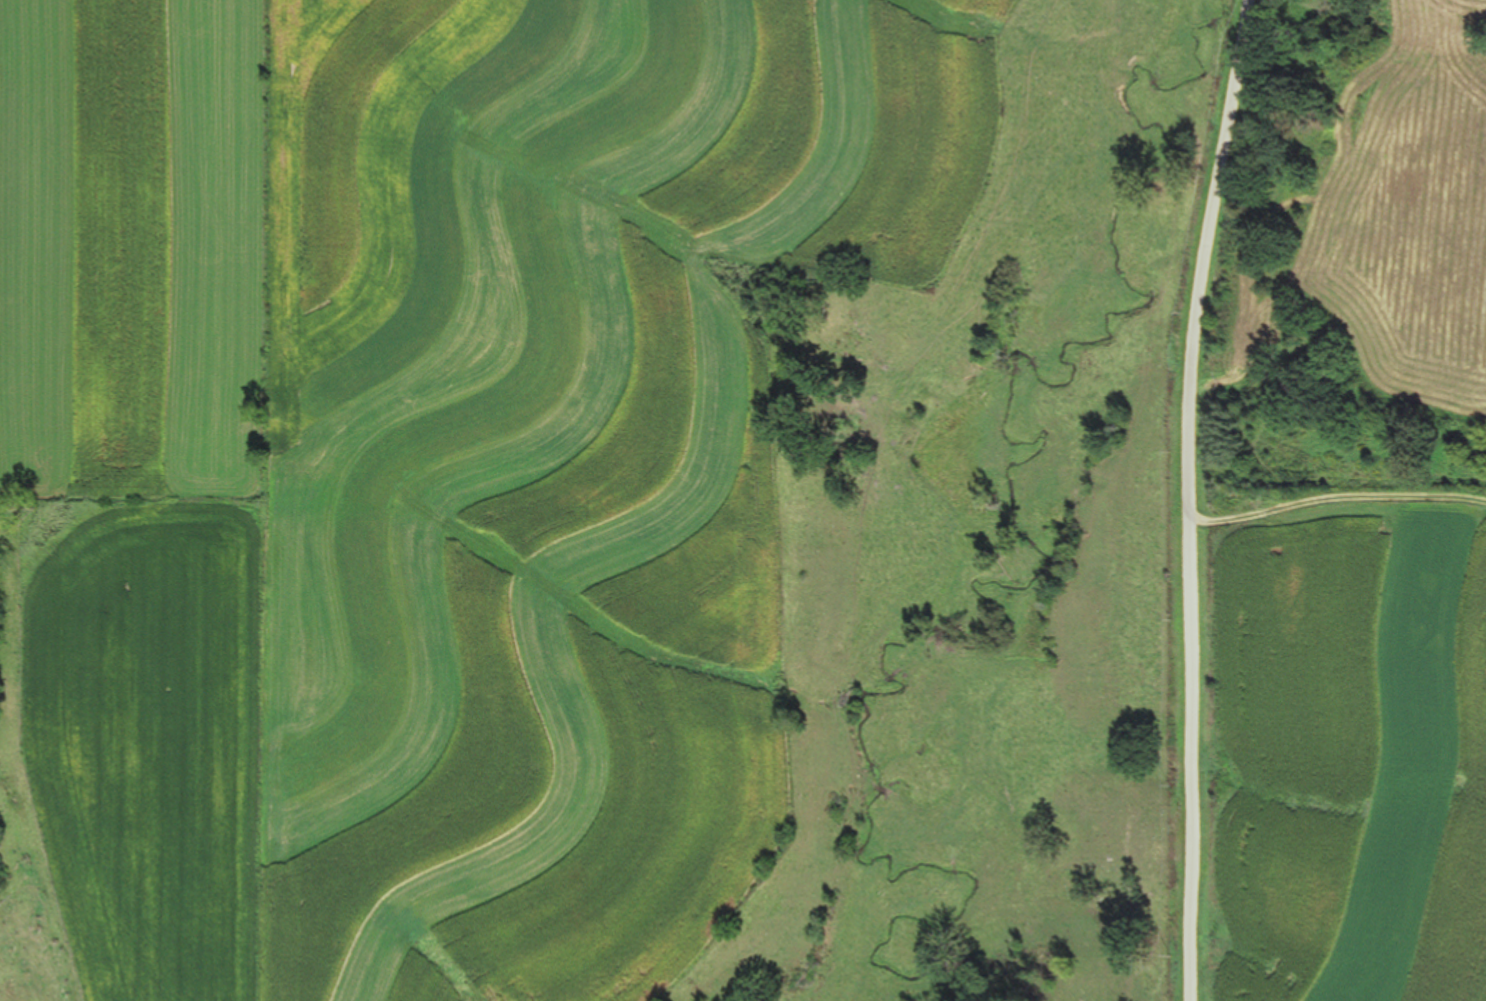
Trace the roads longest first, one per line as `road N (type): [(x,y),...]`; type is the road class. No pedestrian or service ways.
road 1 (residential): [(1189,1000),(1192,261),(1248,0)]

